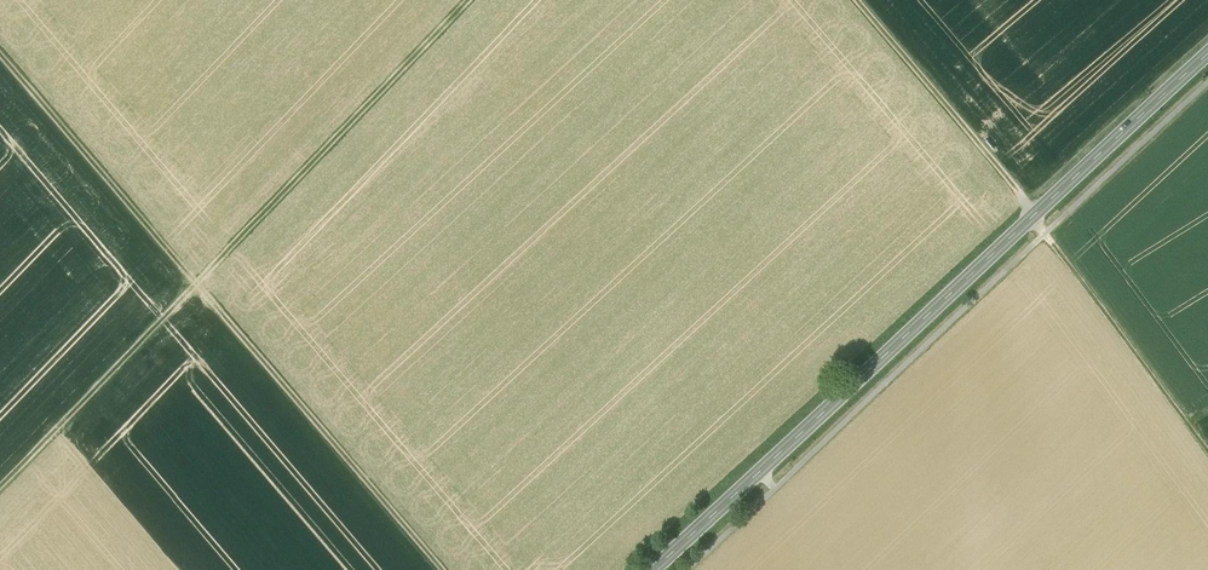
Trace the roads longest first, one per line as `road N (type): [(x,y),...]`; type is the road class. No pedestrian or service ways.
road 1 (primary): [(653,569),(1207,53)]
road 2 (track): [(0,51),(442,569)]
road 3 (track): [(0,487),(469,0)]
road 4 (track): [(1207,452),(1030,218)]
road 5 (track): [(1035,213),(856,0)]

